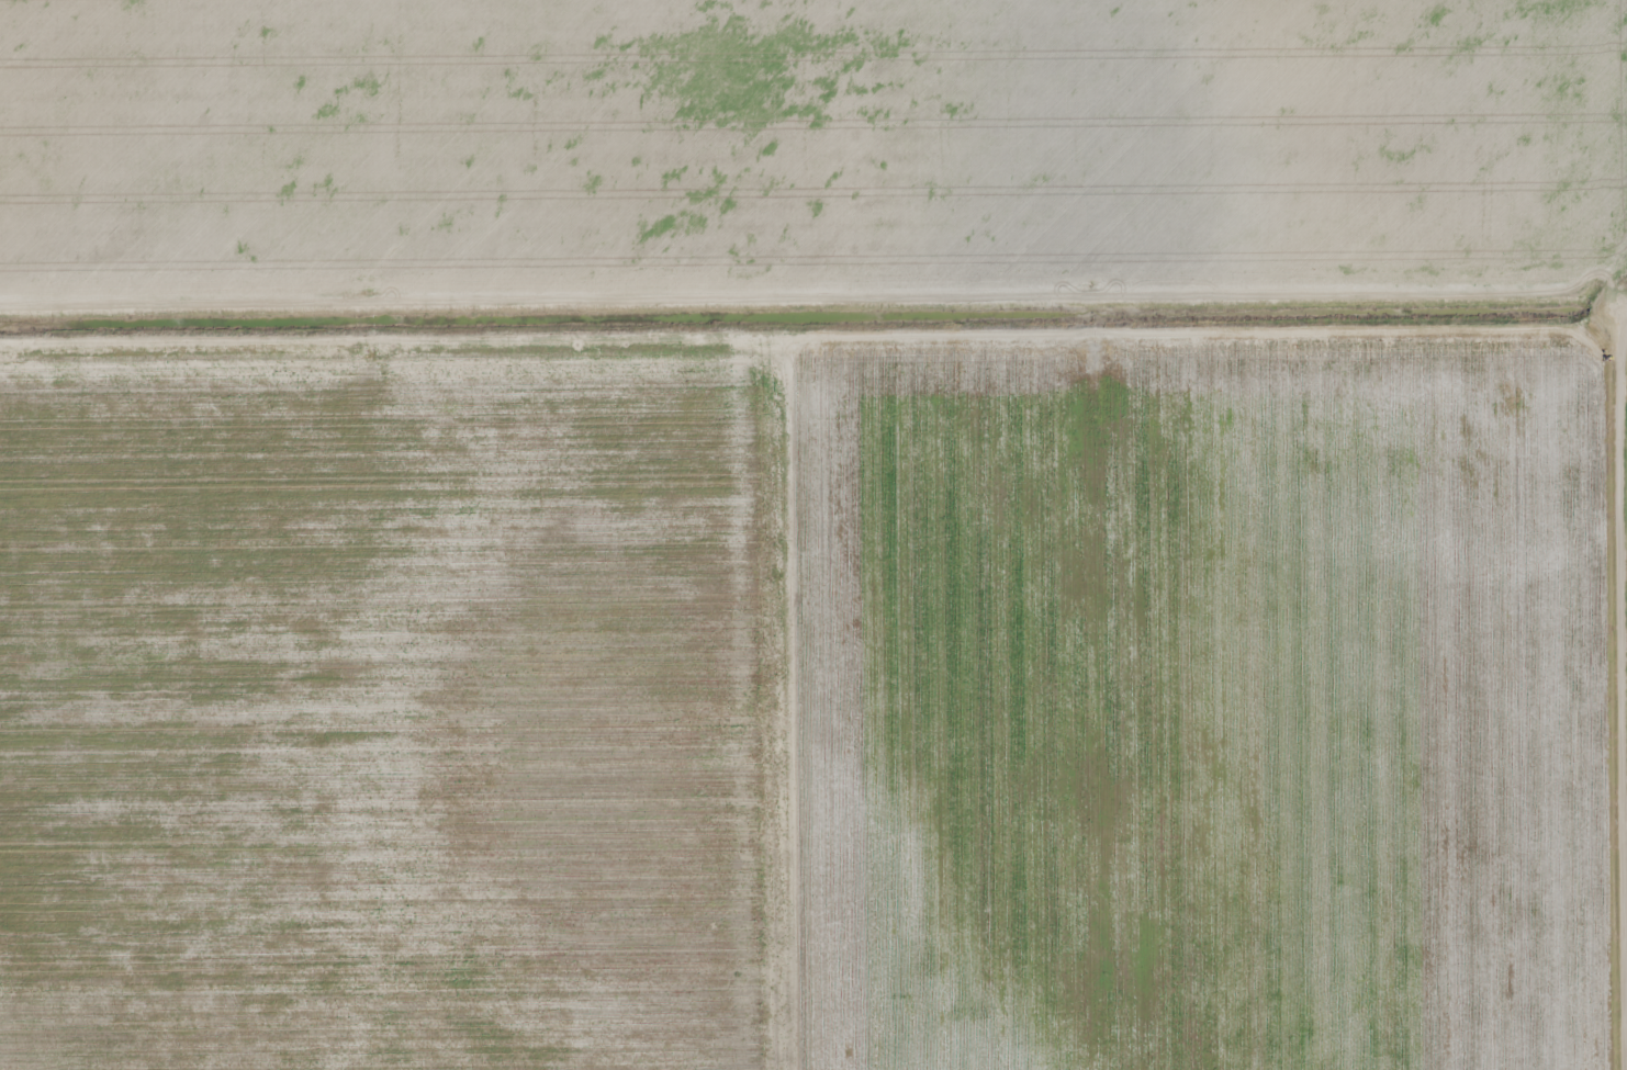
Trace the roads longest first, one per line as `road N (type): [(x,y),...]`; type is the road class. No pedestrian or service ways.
road 1 (residential): [(1607,303),(0,310)]
road 2 (residential): [(1611,1069),(1607,303),(1626,248)]

